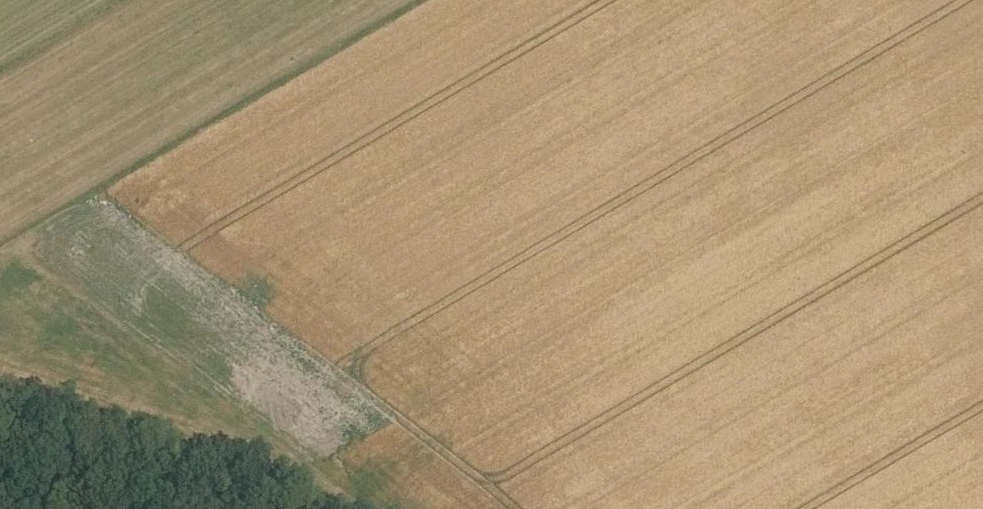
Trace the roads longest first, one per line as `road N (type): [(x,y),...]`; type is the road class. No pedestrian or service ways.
road 1 (track): [(0,392),(335,508)]

